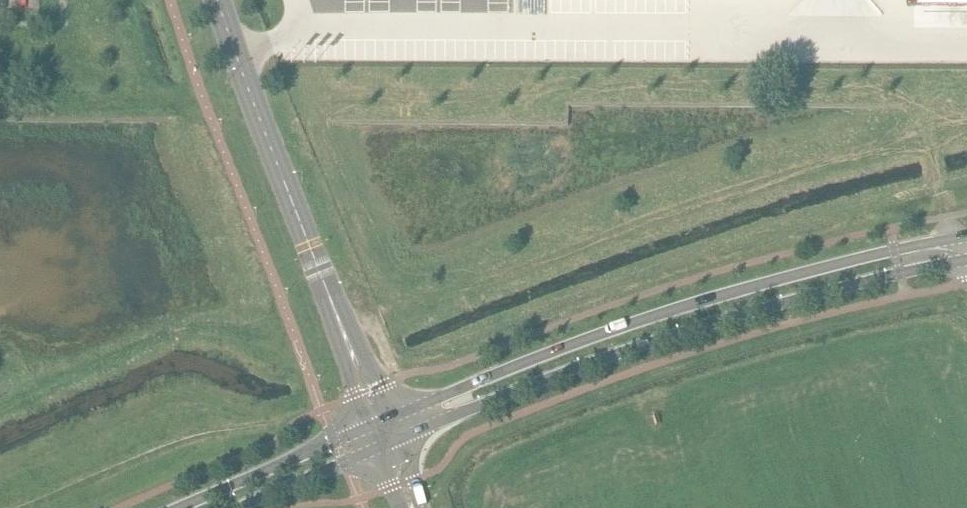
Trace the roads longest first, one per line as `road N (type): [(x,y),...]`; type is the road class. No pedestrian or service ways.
road 1 (secondary): [(966,243),(894,249),(715,296),(380,421)]
road 2 (secondary): [(389,443),(639,346),(966,252)]
road 3 (tertiary): [(219,0),(380,421)]
road 4 (track): [(290,424),(206,436),(29,507)]
road 5 (secondary): [(380,421),(175,507)]
road 6 (secondary): [(235,507),(389,443)]

